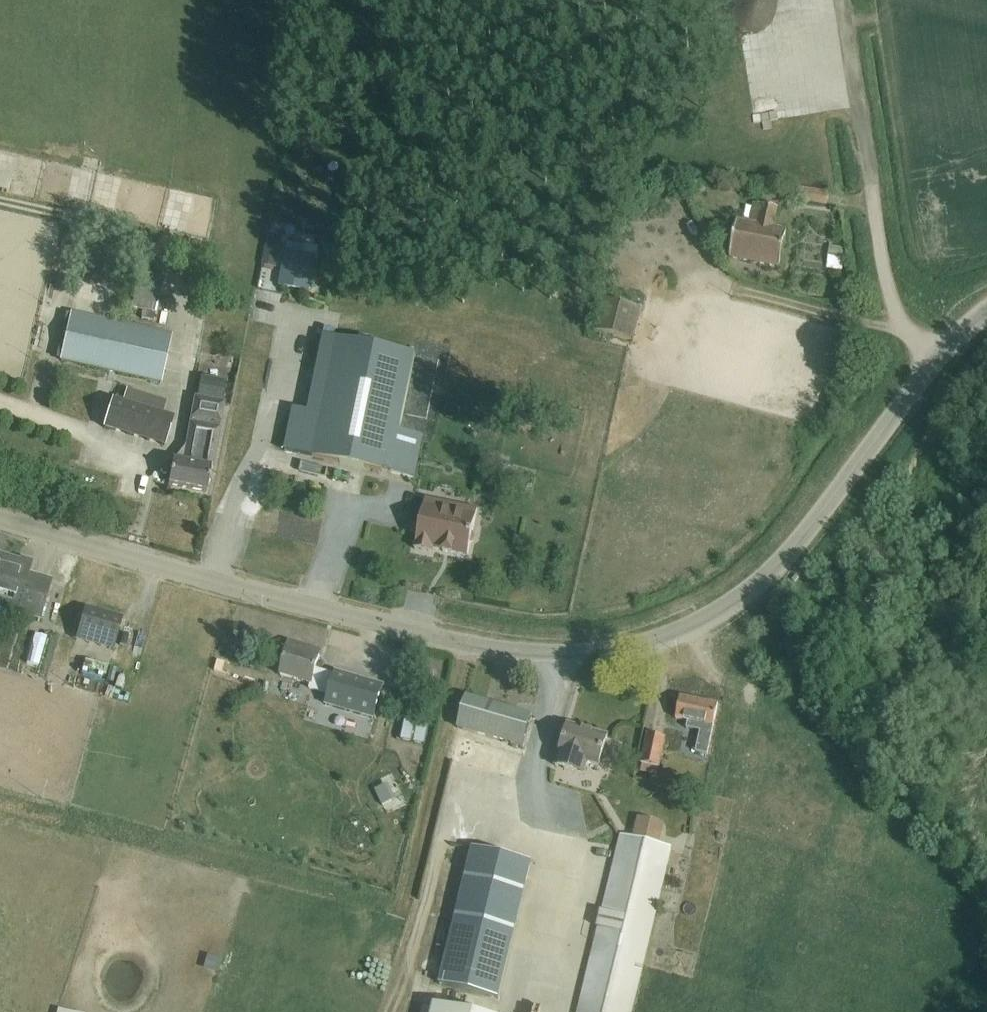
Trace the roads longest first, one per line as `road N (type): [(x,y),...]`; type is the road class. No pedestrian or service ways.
road 1 (unclassified): [(0,514),(522,655),(617,653),(685,636),(781,563),(937,363),(986,313)]
road 2 (track): [(937,363),(906,331),(886,270),(845,0)]

